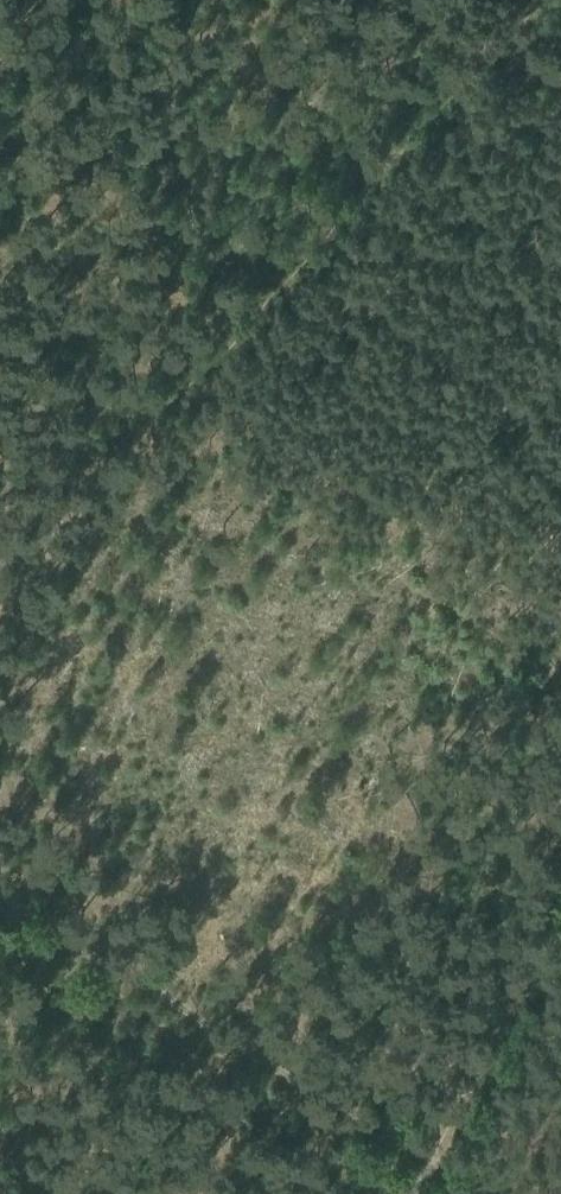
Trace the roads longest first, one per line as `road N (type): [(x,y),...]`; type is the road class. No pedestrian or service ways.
road 1 (track): [(0,899),(491,1193)]
road 2 (track): [(408,1193),(560,939)]
road 3 (track): [(426,0),(560,83)]

